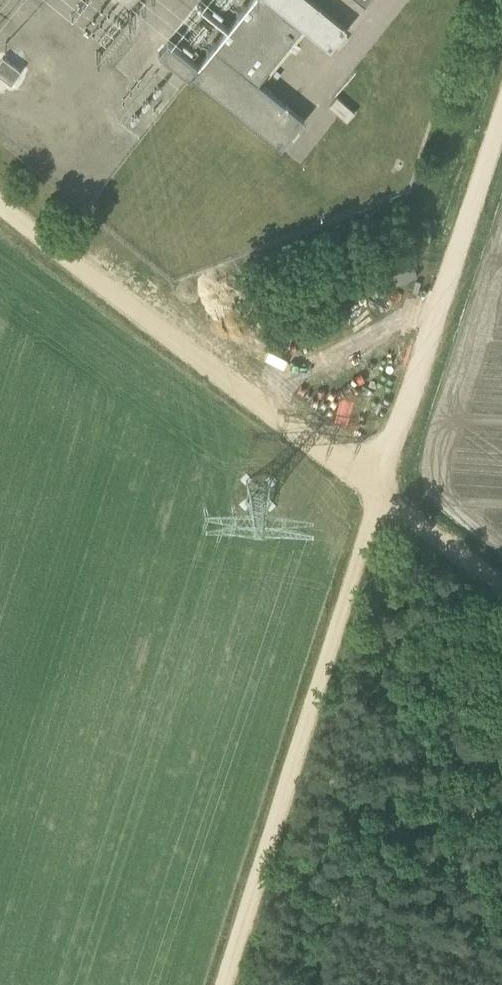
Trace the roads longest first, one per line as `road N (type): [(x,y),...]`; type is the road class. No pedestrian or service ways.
road 1 (track): [(219,984),(374,492)]
road 2 (track): [(374,492),(0,207)]
road 3 (track): [(374,492),(501,97)]
road 4 (track): [(501,589),(374,492)]

